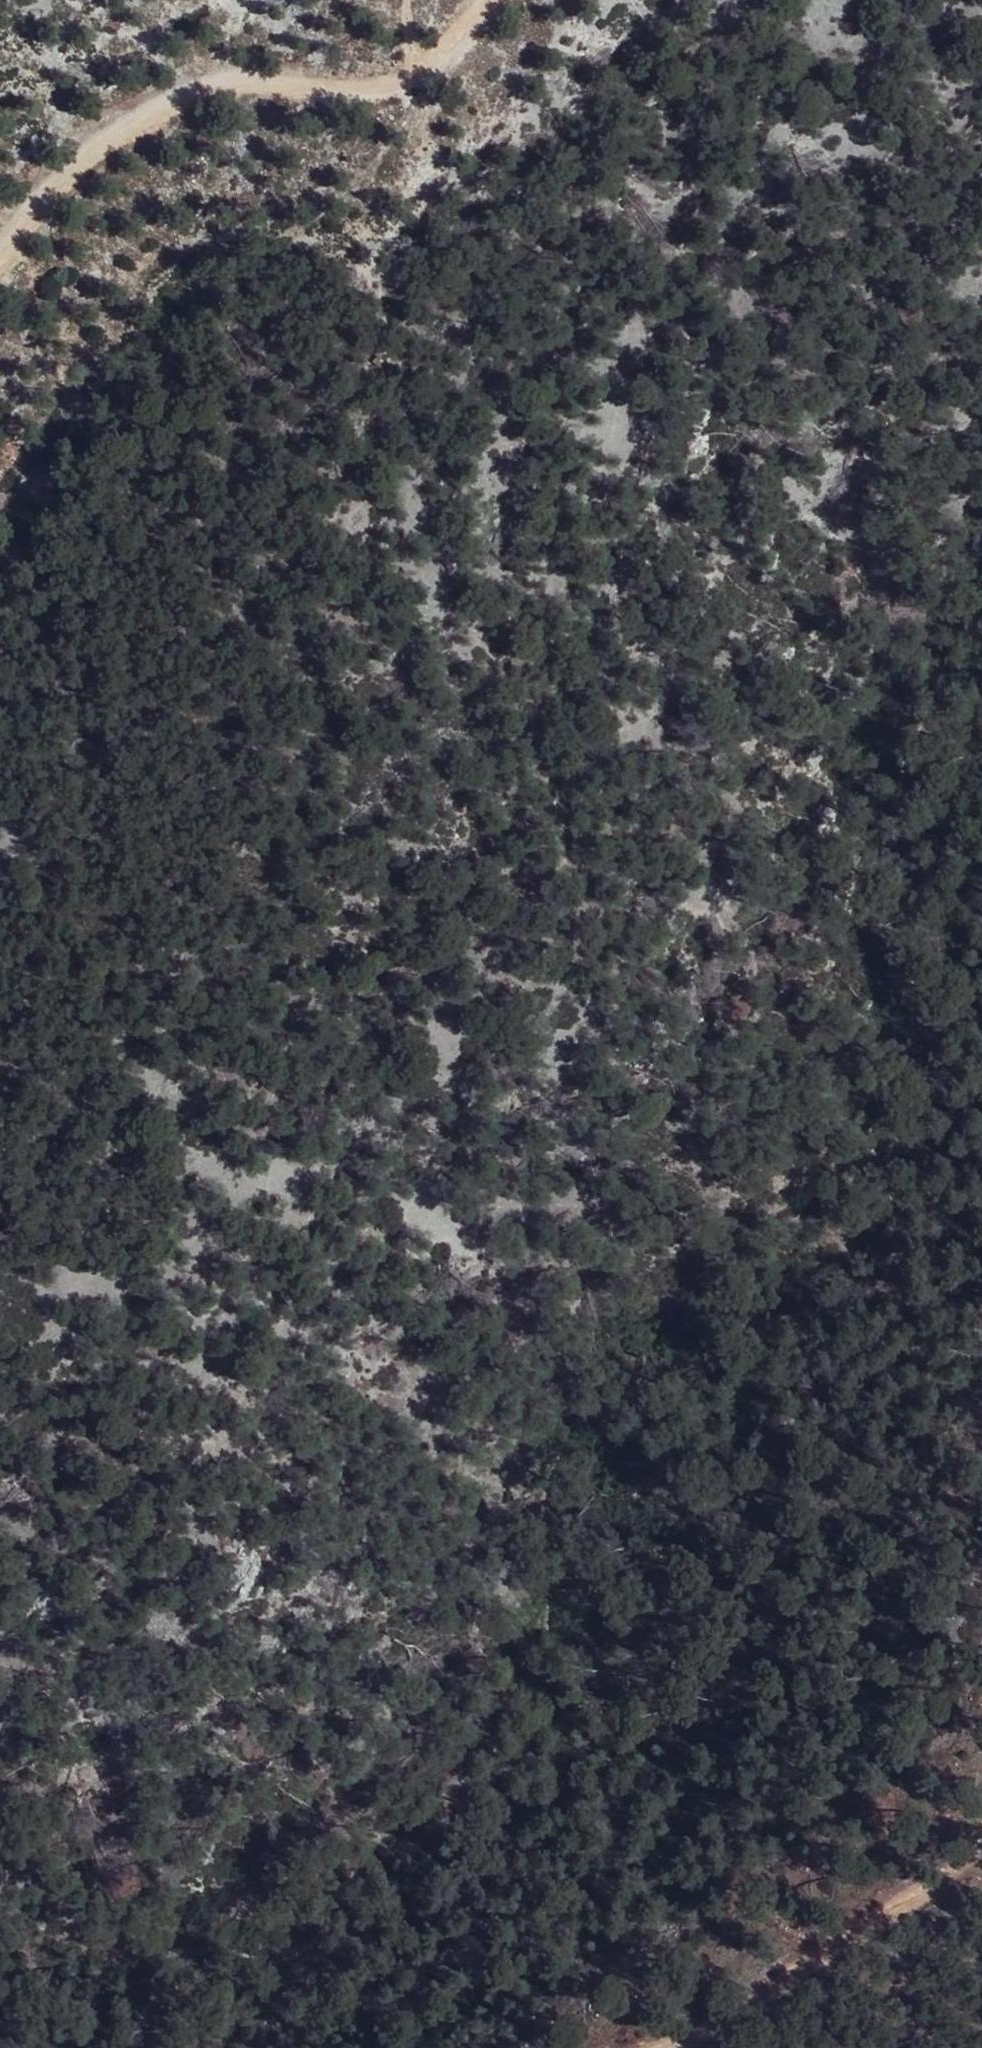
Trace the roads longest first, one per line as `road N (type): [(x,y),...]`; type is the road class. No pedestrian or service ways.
road 1 (track): [(0,255),(56,189),(163,104),(220,84),(398,85),(489,0)]
road 2 (track): [(658,2047),(824,1957),(981,1832)]

